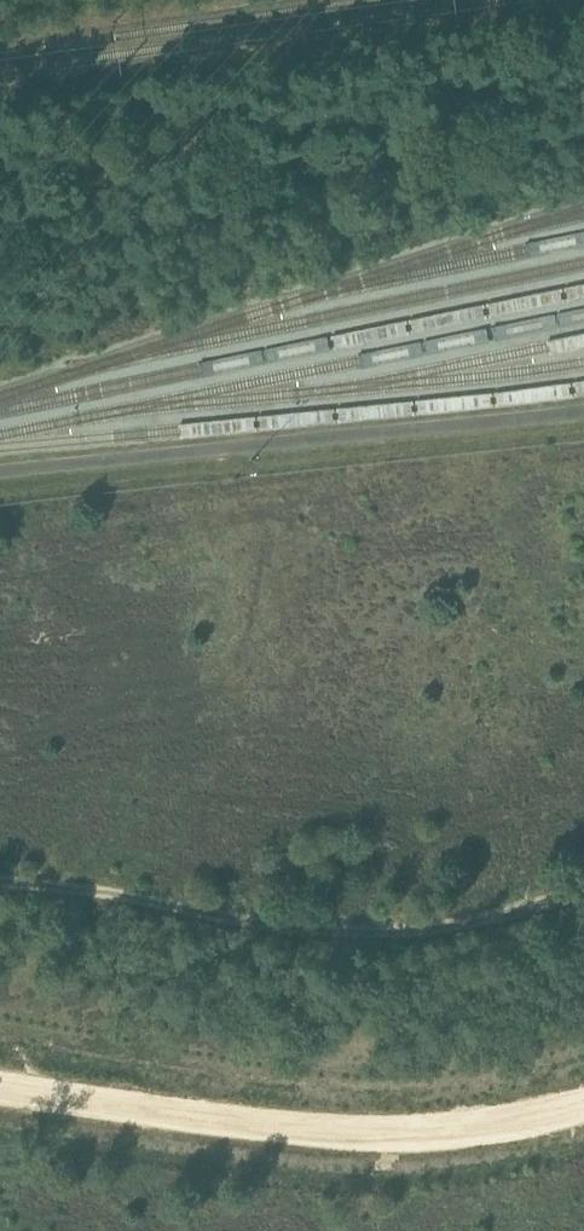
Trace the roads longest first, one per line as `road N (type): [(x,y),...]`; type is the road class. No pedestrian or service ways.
road 1 (track): [(583,870),(445,914),(0,859)]
road 2 (track): [(0,1091),(292,1129),(425,1135),(583,1107)]

